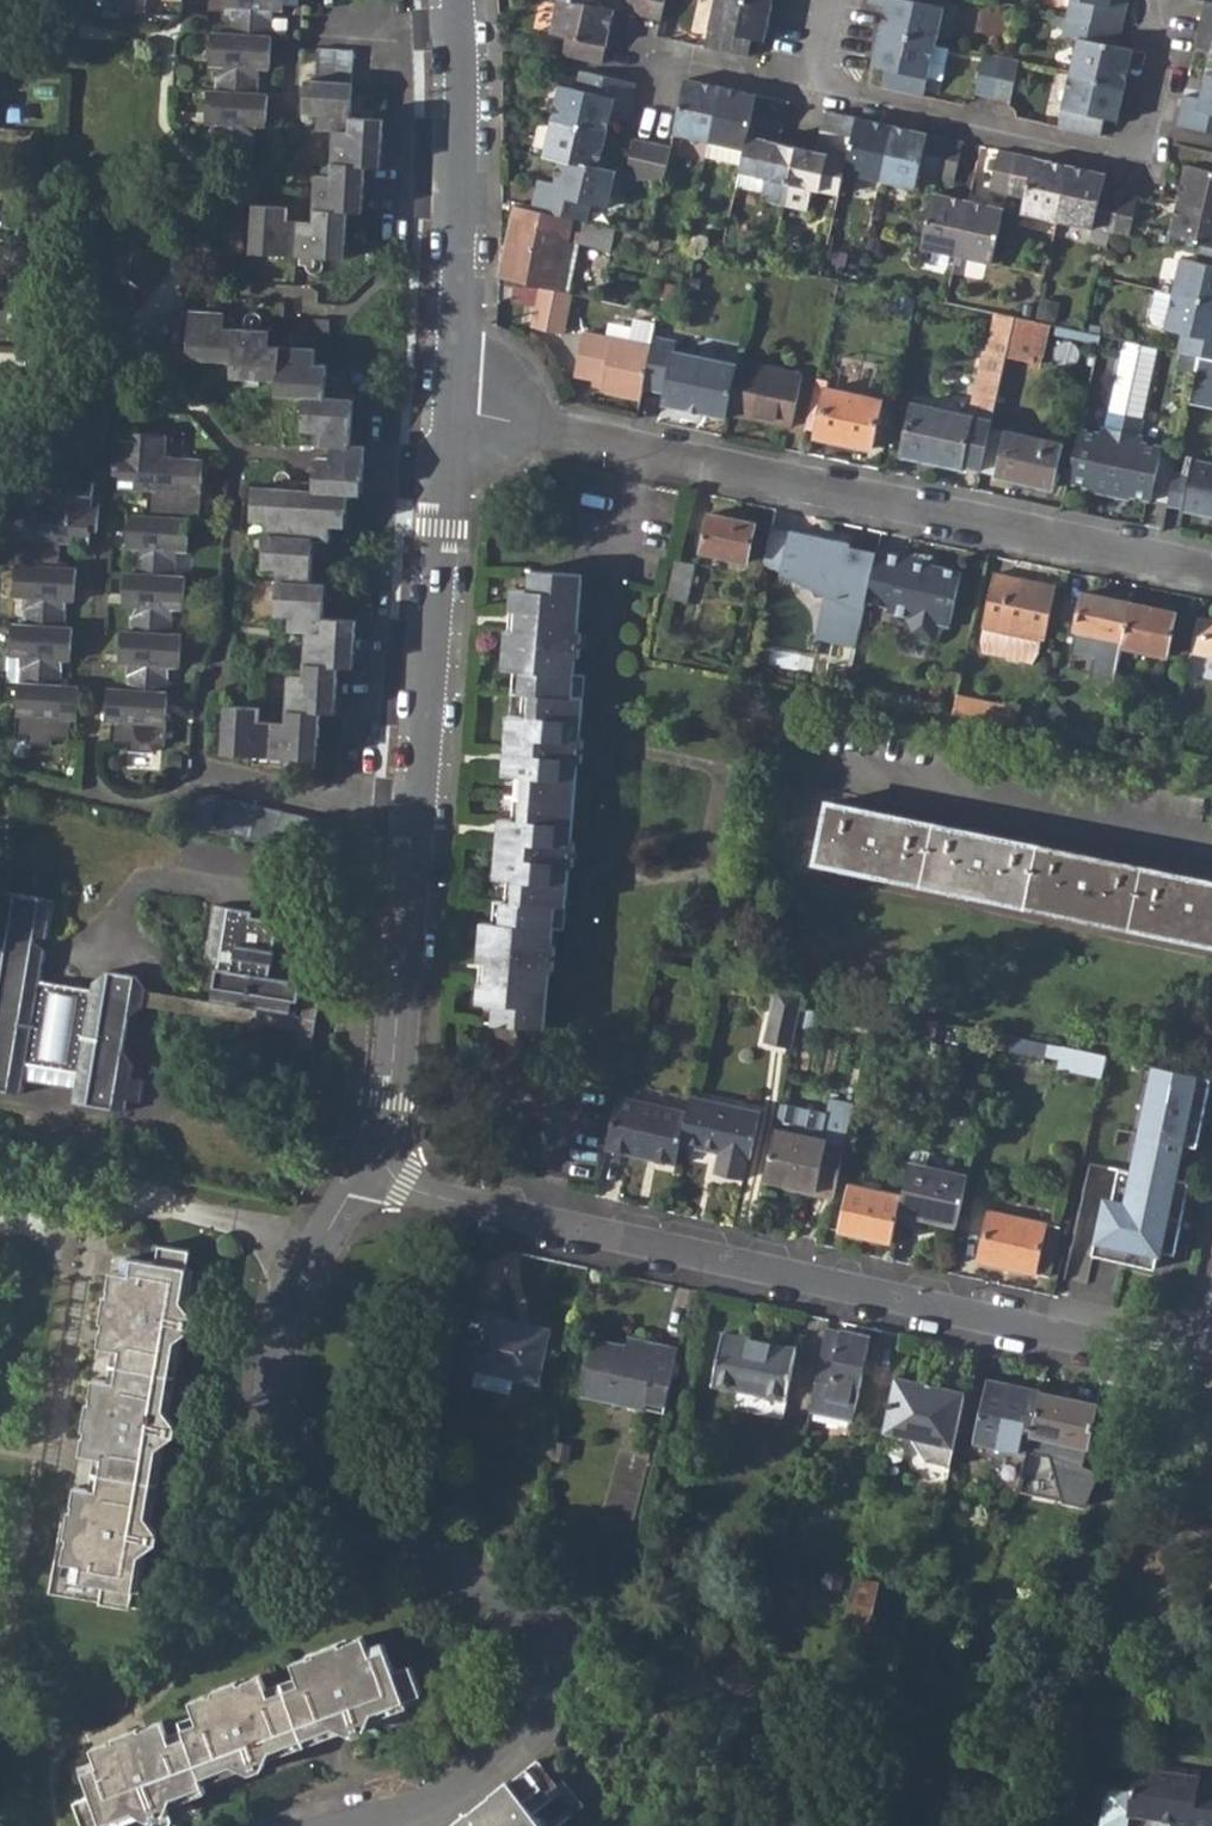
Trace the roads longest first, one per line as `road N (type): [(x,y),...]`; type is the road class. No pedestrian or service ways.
road 1 (residential): [(1211,1349),(1176,1351),(484,1208),(418,1192),(384,1157)]
road 2 (residential): [(320,1248),(281,1335),(277,1389),(296,1449),(328,1489),(539,1620),(556,1685),(541,1717),(479,1778),(346,1825)]
road 3 (residential): [(450,408),(1211,571)]
road 4 (residential): [(1152,0),(1157,57),(1144,129),(1115,161),(806,90)]
road 5 (residential): [(416,831),(450,408)]
road 6 (residential): [(450,408),(459,272),(453,0)]
road 7 (residential): [(106,1184),(37,1551)]
road 8 (residential): [(384,1157),(416,831)]
road 9 (residential): [(320,1248),(106,1184)]
road 10 (residential): [(416,831),(207,783)]
road 11 (residential): [(806,90),(629,50)]

